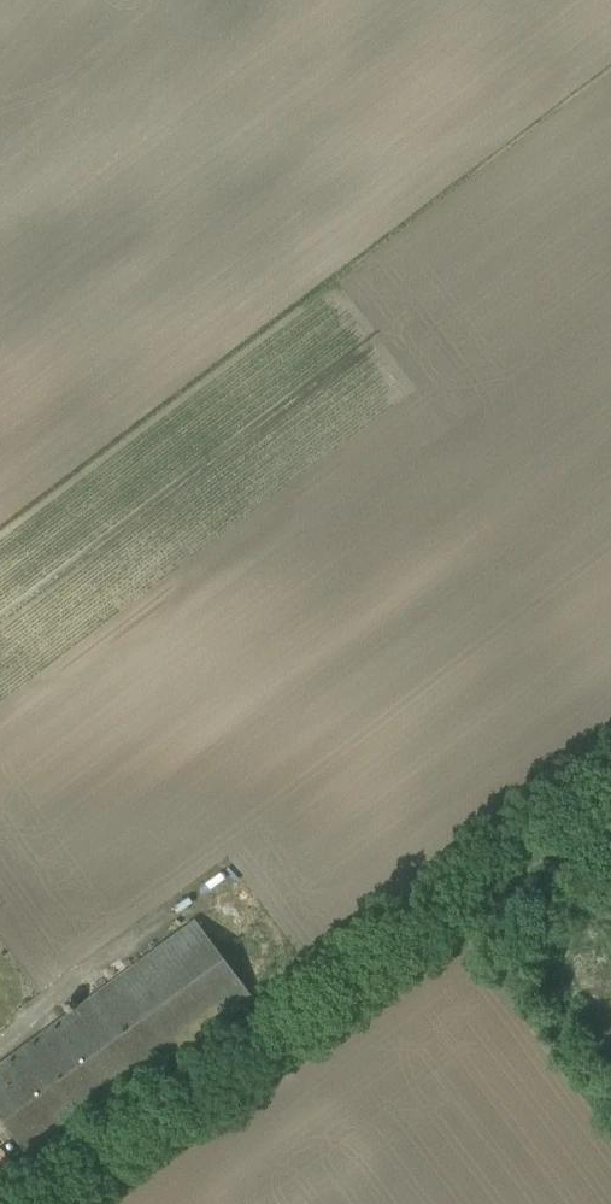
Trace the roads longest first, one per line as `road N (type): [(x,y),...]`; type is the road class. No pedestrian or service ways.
road 1 (track): [(610,795),(61,1203)]

